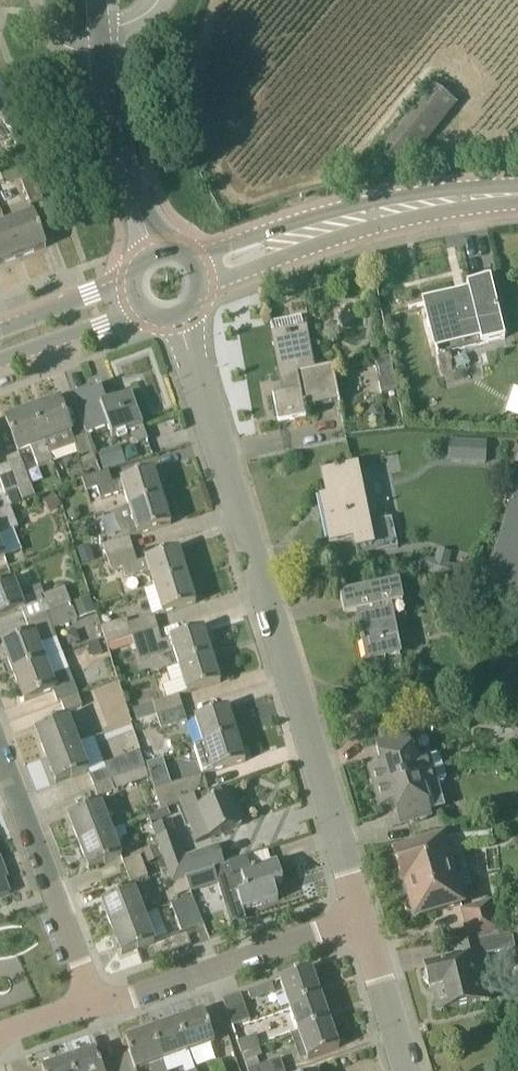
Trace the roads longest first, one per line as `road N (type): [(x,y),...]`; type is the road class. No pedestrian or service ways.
road 1 (residential): [(361,916),(177,316)]
road 2 (residential): [(95,1010),(361,916)]
road 3 (residential): [(95,1010),(0,755)]
road 4 (secondary): [(157,251),(112,117),(101,51)]
road 5 (secondary): [(517,196),(444,200),(322,229)]
road 6 (residential): [(406,1070),(361,916)]
road 7 (secondary): [(0,360),(141,307)]
road 8 (secondary): [(132,279),(0,327)]
road 9 (secondary): [(322,229),(258,236),(191,259)]
road 10 (secondary): [(201,285),(322,229)]

